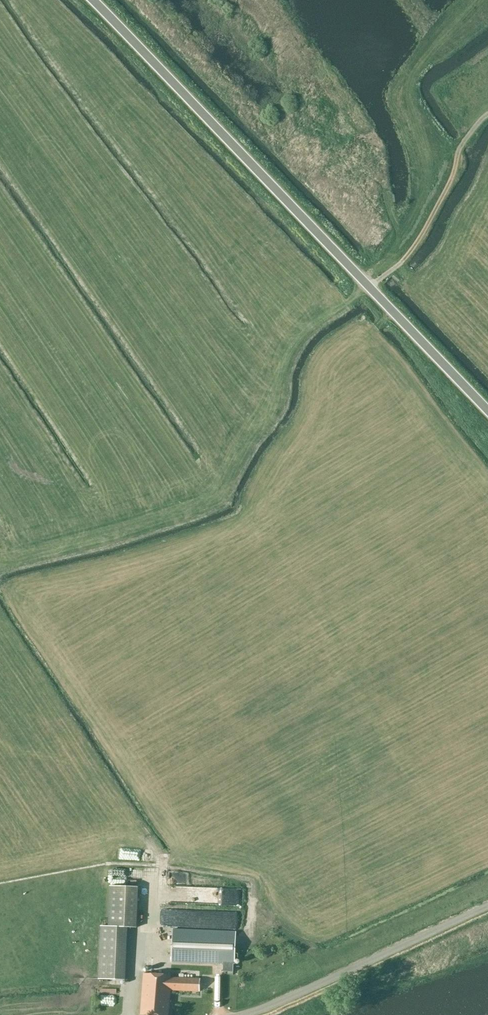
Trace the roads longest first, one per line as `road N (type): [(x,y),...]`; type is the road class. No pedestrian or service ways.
road 1 (tertiary): [(487,412),(91,0)]
road 2 (unclassified): [(240,1014),(487,905)]
road 3 (track): [(369,289),(415,246),(460,147),(487,113)]

